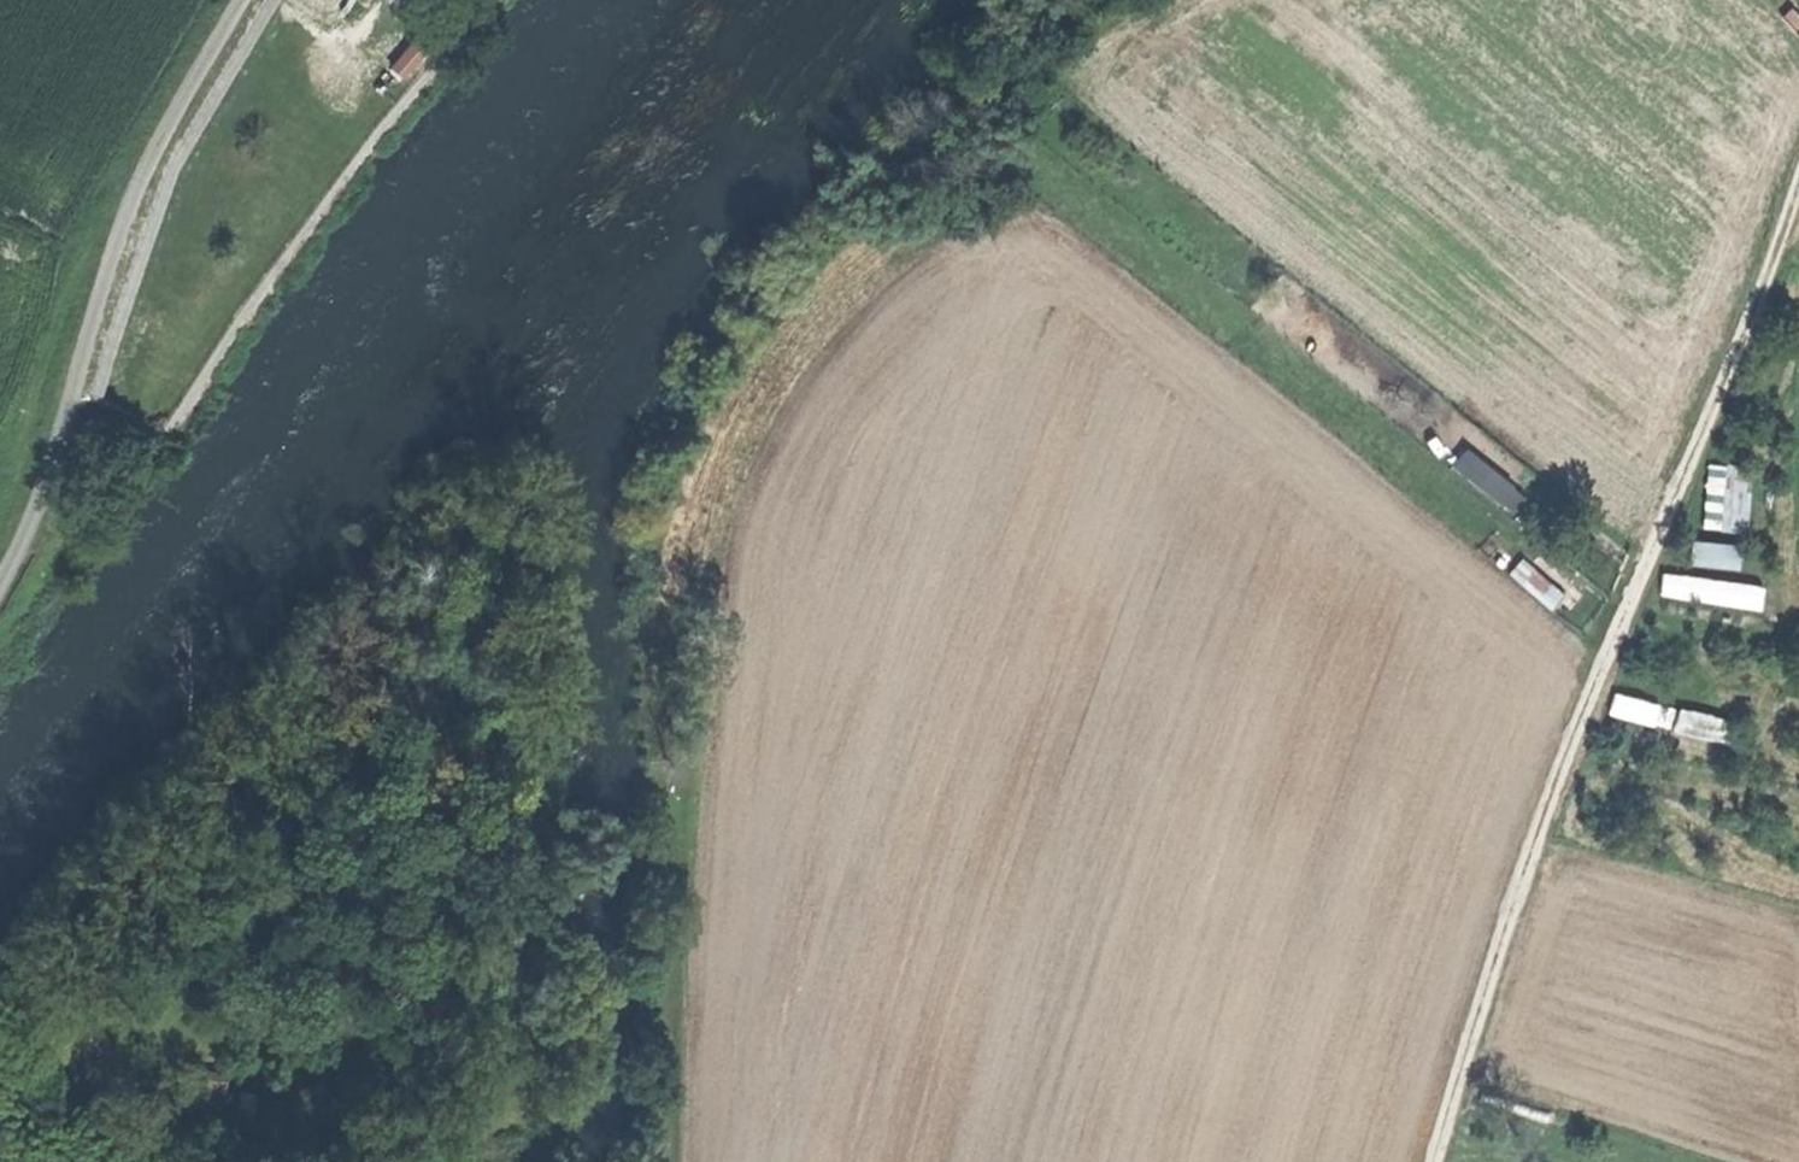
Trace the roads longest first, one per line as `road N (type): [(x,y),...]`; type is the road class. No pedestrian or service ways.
road 1 (track): [(1429,1161),(1458,1052),(1642,571),(1771,290),(1798,202)]

